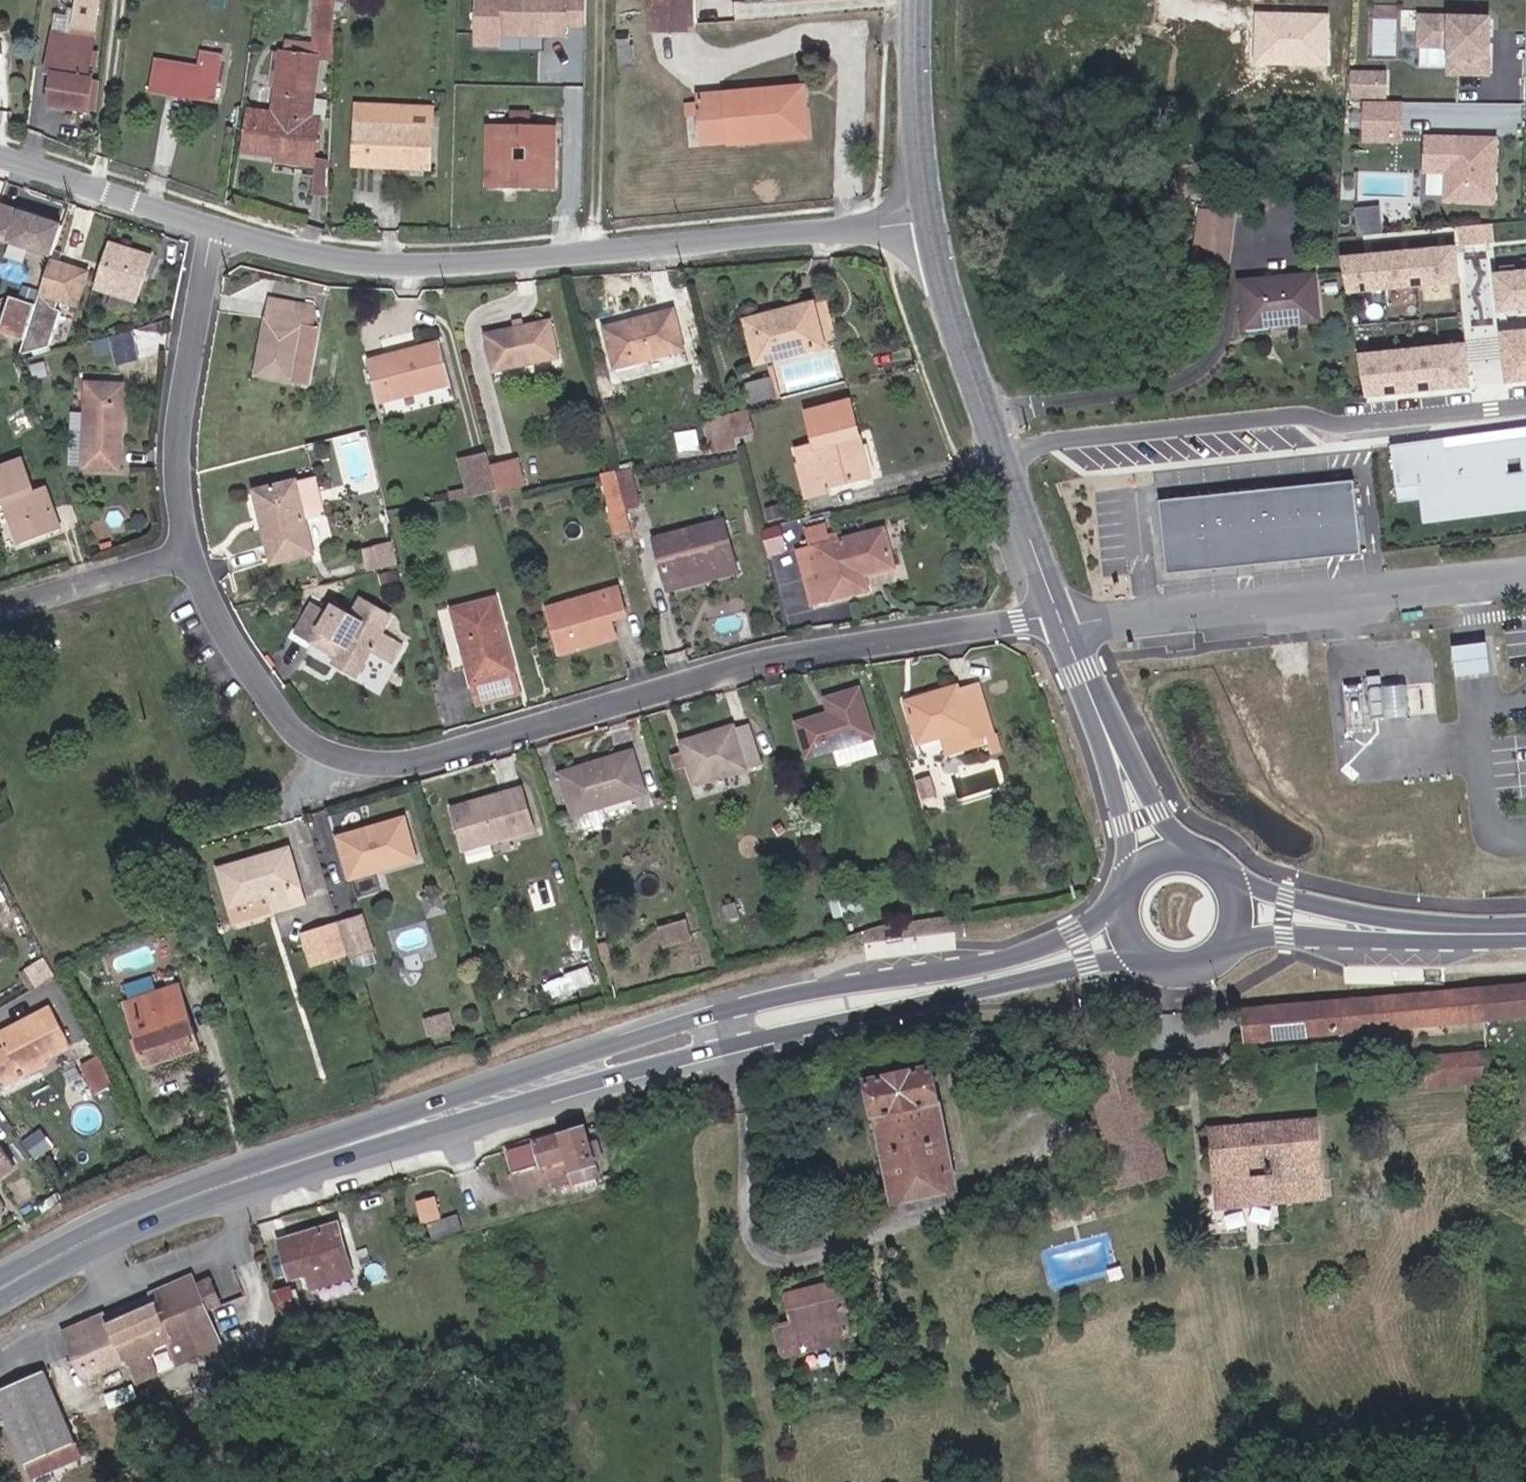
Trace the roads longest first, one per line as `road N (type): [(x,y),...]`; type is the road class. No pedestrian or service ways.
road 1 (residential): [(1059,620),(763,660),(418,760),(361,763),(288,729),(179,557)]
road 2 (primary): [(395,1133),(889,1003),(1153,963)]
road 3 (primary): [(1122,898),(1076,934),(1019,954),(735,1010),(588,1057),(395,1133)]
road 4 (residential): [(930,222),(371,266),(213,227)]
road 5 (primary): [(0,1291),(162,1208),(395,1133)]
road 6 (secondary): [(1059,620),(954,319),(930,222)]
road 7 (residential): [(179,557),(174,467),(213,227)]
road 8 (residential): [(213,227),(0,157)]
road 9 (secondary): [(930,222),(917,122),(916,0)]
road 10 (primary): [(1448,933),(1231,883)]
road 11 (primary): [(1230,939),(1448,933)]
road 12 (residential): [(179,557),(0,608)]
road 13 (secondary): [(1187,853),(1155,813),(1099,713)]
road 14 (secondary): [(1099,713),(1135,872)]

